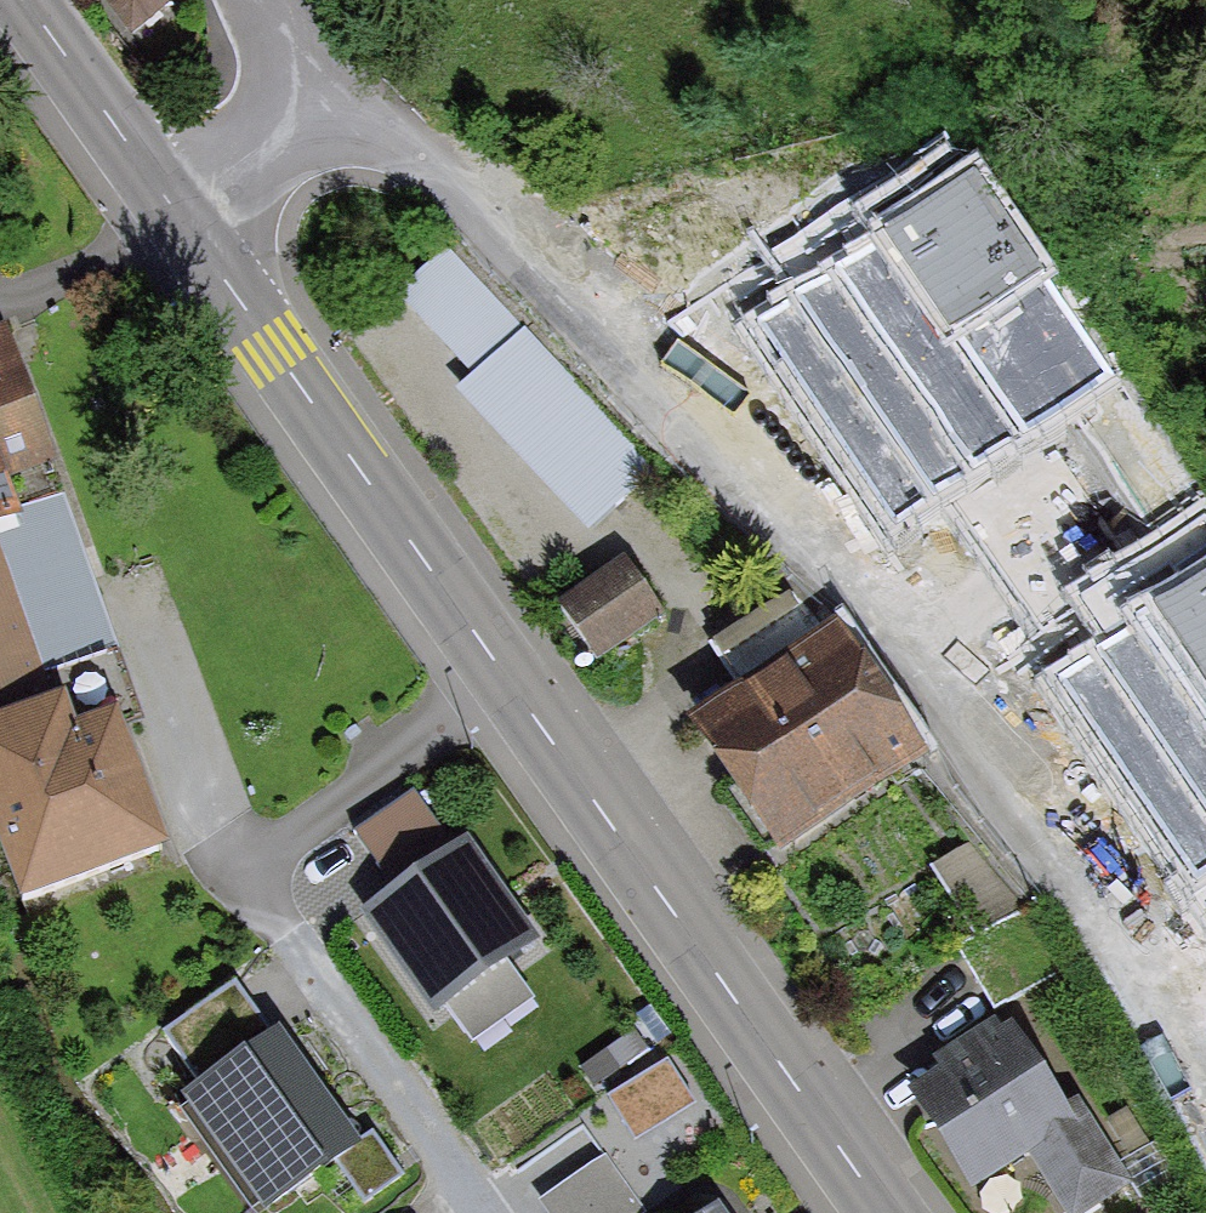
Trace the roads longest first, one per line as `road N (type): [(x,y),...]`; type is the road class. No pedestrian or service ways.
road 1 (residential): [(285,66),(317,61),(366,103),(582,325),(907,632),(1055,854),(1205,1109)]
road 2 (tertiary): [(884,1212),(196,243)]
road 3 (tertiary): [(169,207),(27,0)]
road 4 (residential): [(285,66),(273,148),(225,219),(196,243)]
road 5 (residential): [(169,207),(61,281),(0,303)]

